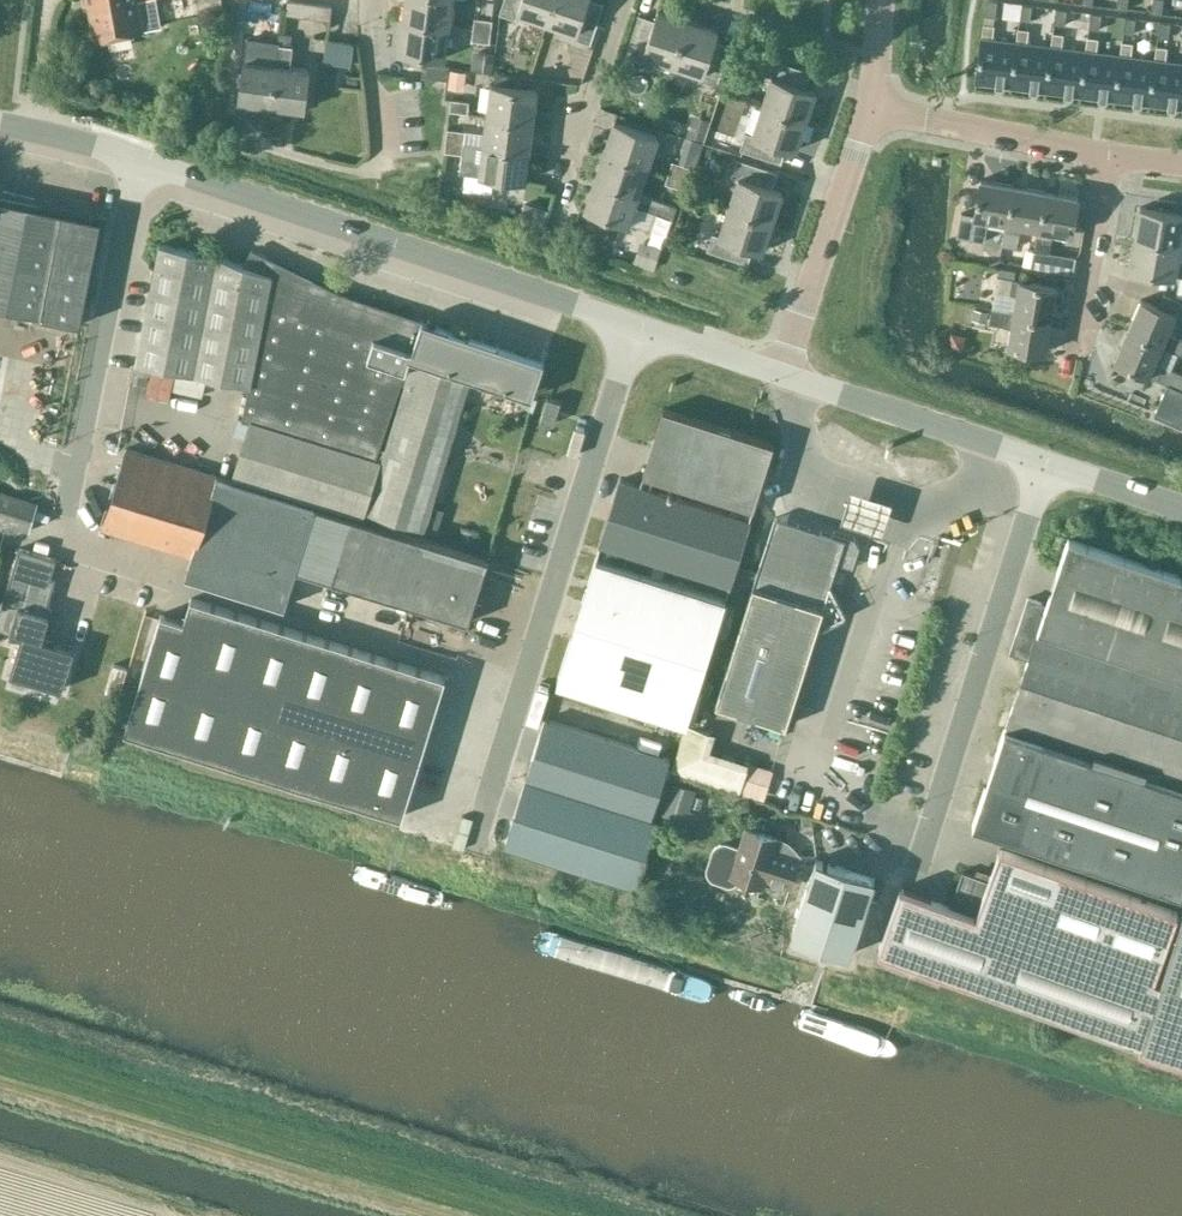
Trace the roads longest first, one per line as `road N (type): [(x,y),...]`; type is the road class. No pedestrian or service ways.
road 1 (unclassified): [(467,851),(636,325)]
road 2 (tertiary): [(636,325),(138,158)]
road 3 (unclassified): [(922,849),(1044,463)]
road 4 (unclassified): [(64,503),(138,158)]
road 5 (unclassified): [(780,373),(868,107)]
road 6 (tertiary): [(1044,463),(780,373)]
road 7 (residential): [(1108,155),(868,107)]
road 8 (residential): [(1074,357),(1108,155)]
road 9 (residential): [(563,180),(625,0)]
road 10 (tertiary): [(780,373),(636,325)]
road 11 (tertiary): [(1181,509),(1044,463)]
road 12 (tertiary): [(138,158),(0,124)]

